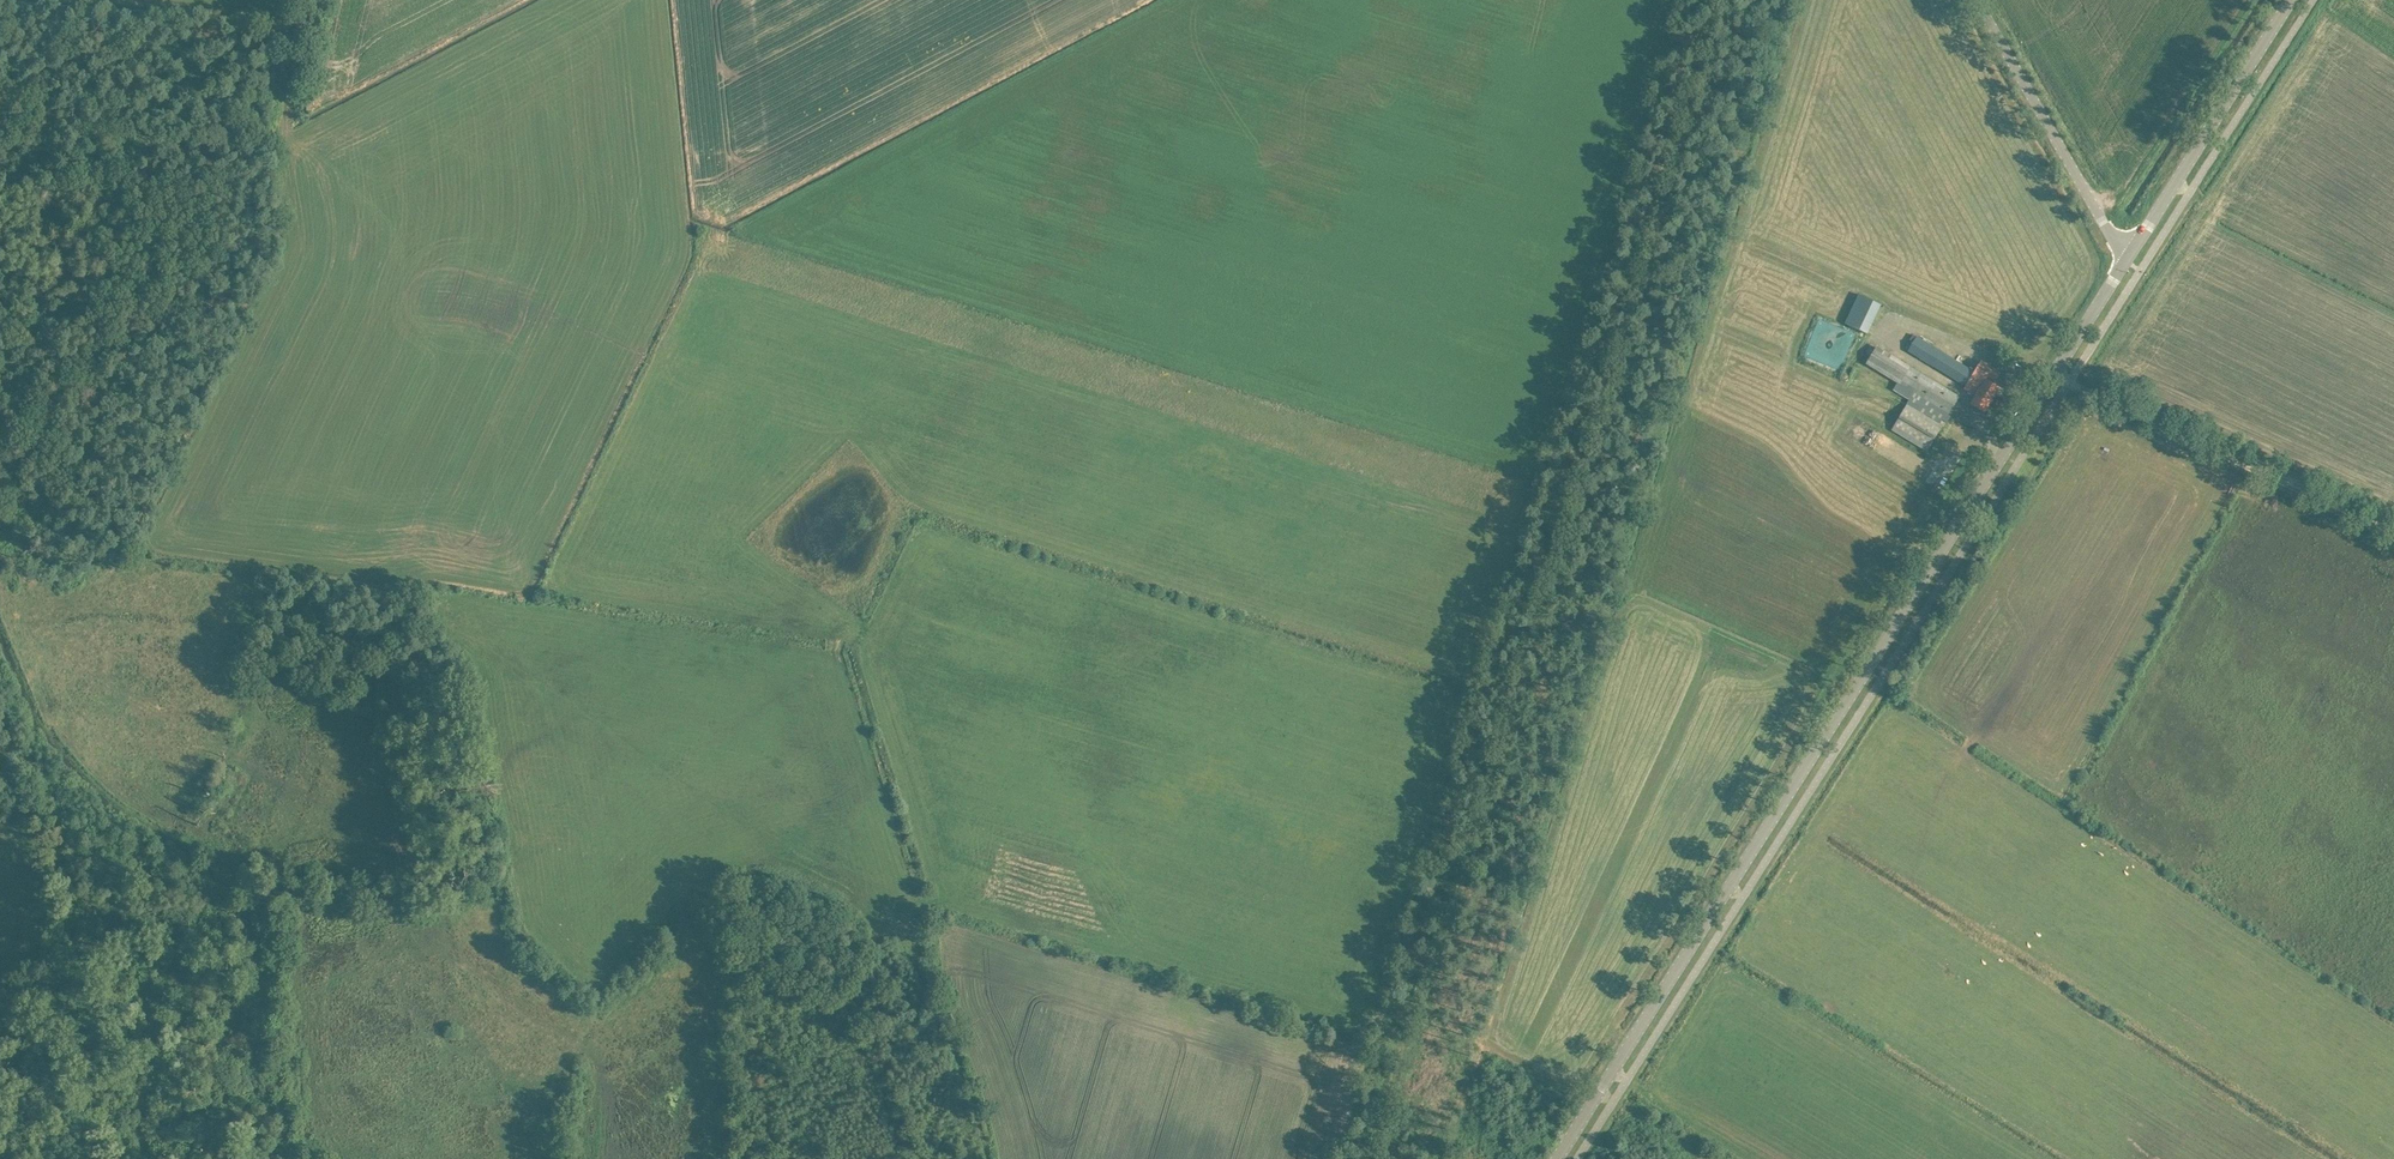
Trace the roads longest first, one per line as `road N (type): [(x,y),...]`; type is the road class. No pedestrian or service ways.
road 1 (tertiary): [(1557,1158),(2129,255)]
road 2 (track): [(2393,529),(2070,382)]
road 3 (tertiary): [(2129,255),(2291,0)]
road 4 (tertiary): [(2129,255),(1976,0)]

